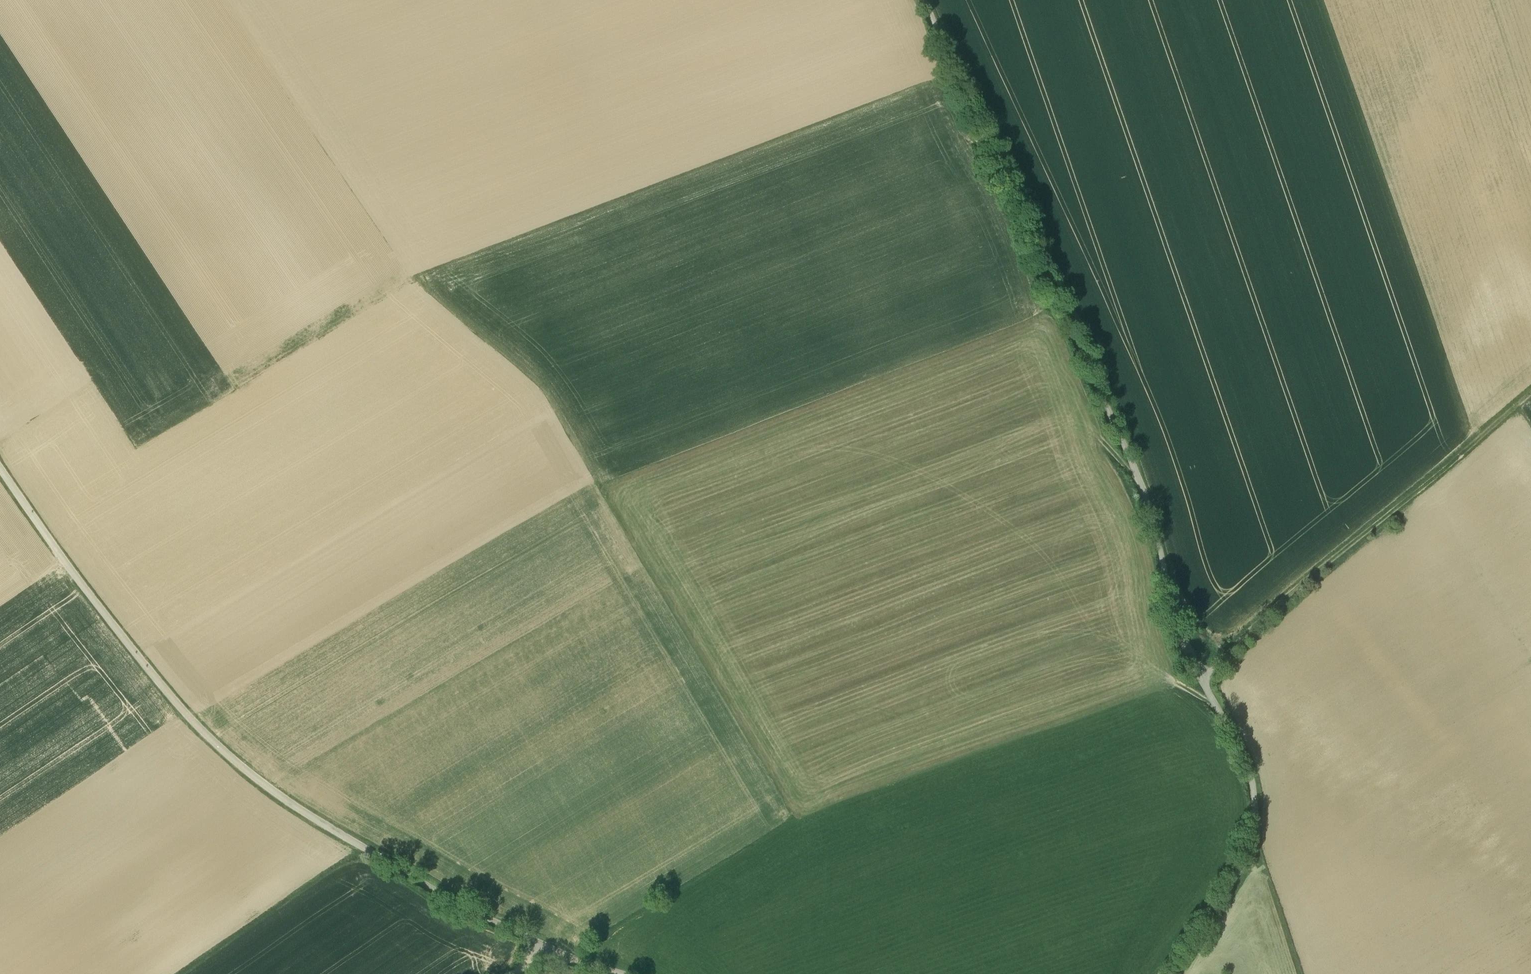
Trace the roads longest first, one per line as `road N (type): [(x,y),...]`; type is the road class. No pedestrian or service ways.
road 1 (unclassified): [(1162,973),(1246,856),(1254,821),(1251,778),(1178,627),(1134,467),(923,0)]
road 2 (unclassified): [(552,949),(456,903),(236,762),(137,656),(0,468)]
road 3 (track): [(1203,682),(1300,585),(1441,471)]

